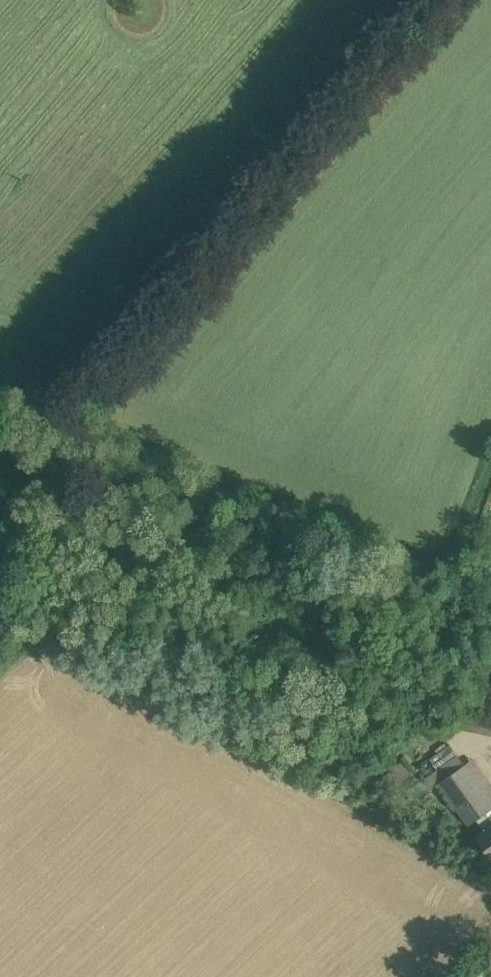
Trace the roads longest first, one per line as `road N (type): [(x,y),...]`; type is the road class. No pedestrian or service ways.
road 1 (track): [(45,440),(429,0)]

